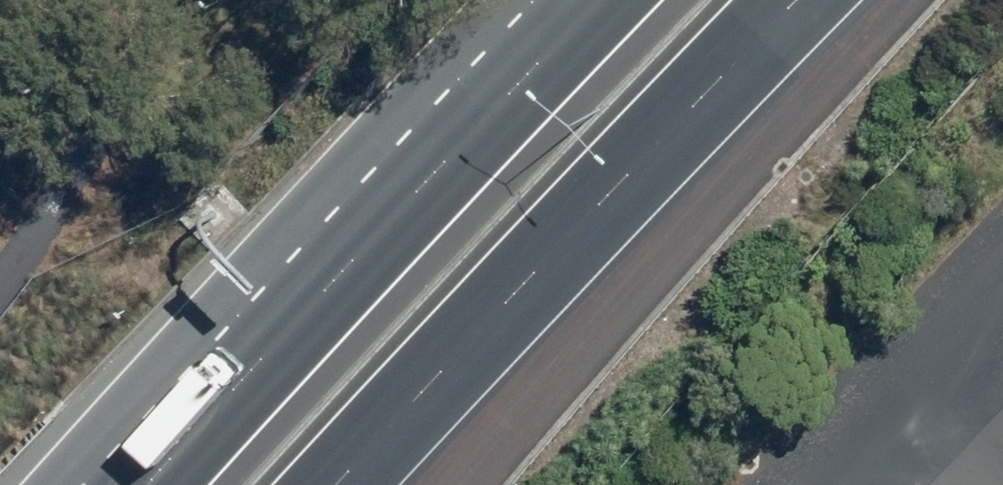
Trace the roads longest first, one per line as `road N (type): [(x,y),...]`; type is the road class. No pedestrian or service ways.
road 1 (motorway): [(94,484),(548,0)]
road 2 (motorway): [(819,0),(376,484)]
road 3 (residential): [(825,484),(923,390)]

